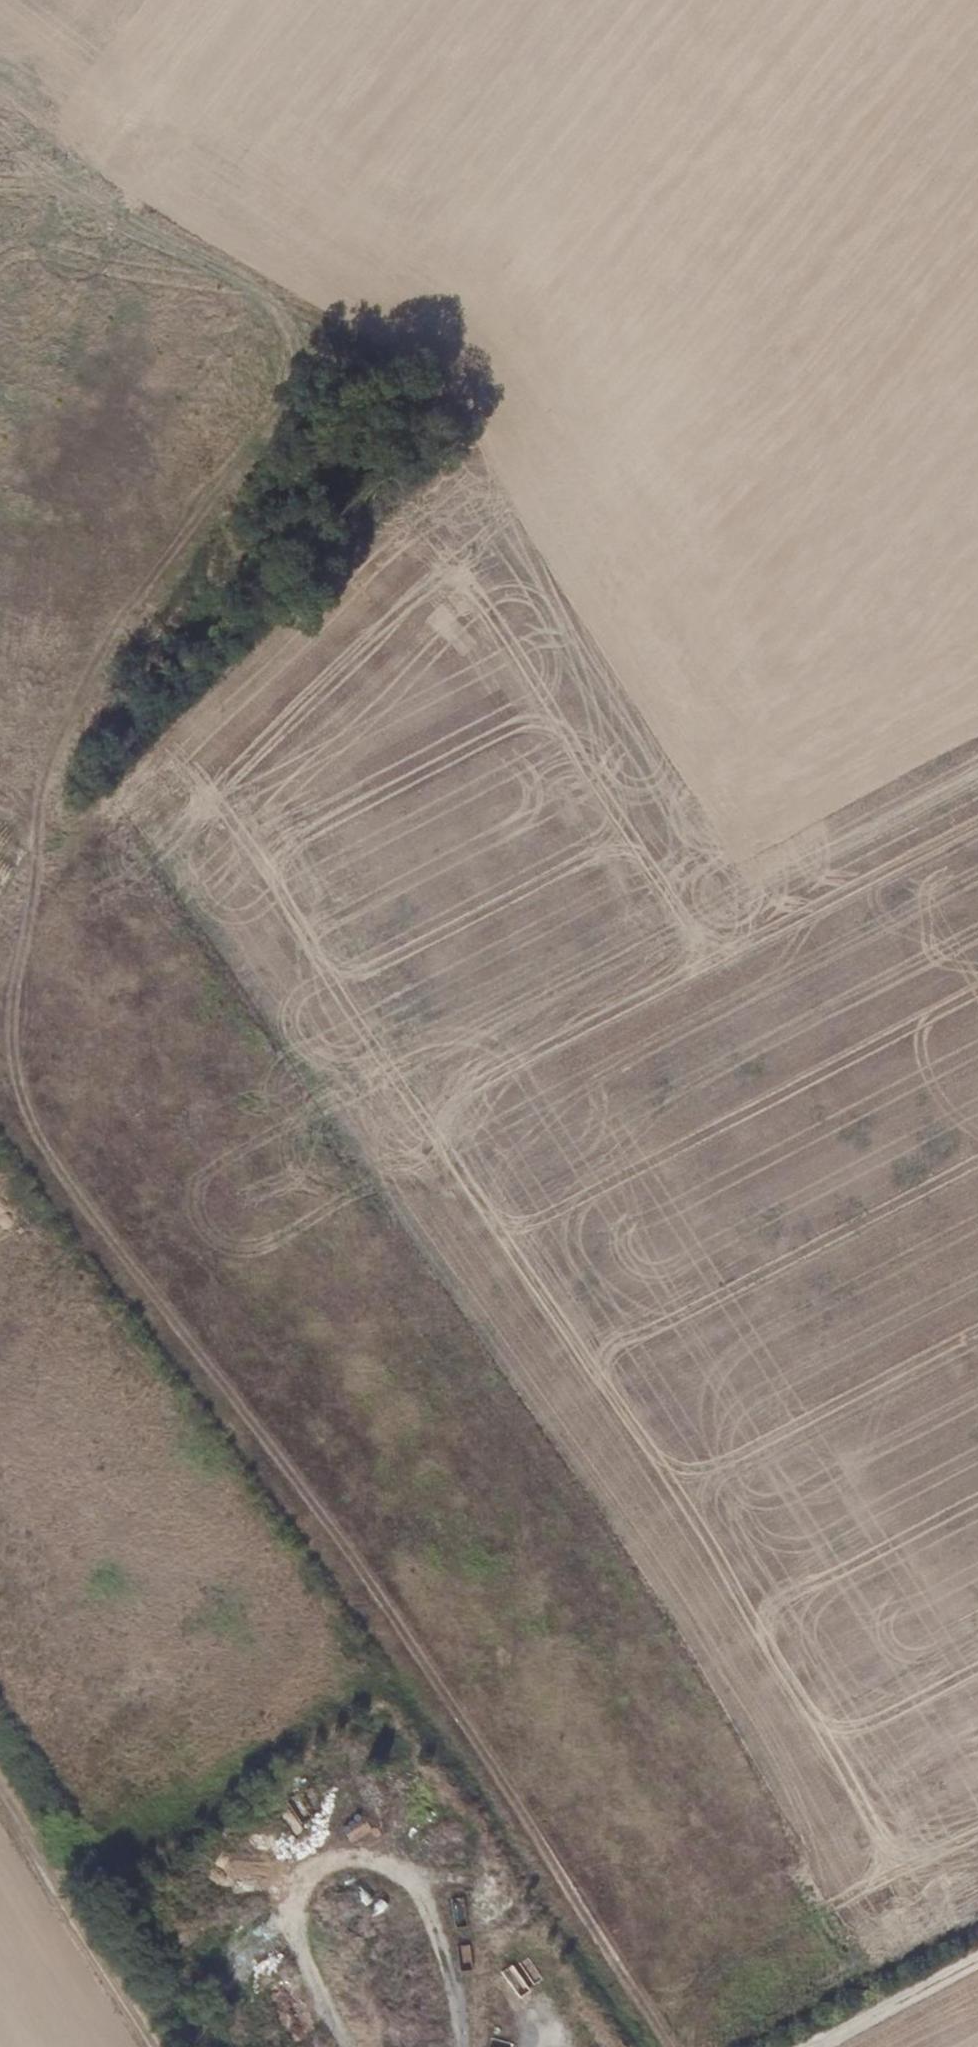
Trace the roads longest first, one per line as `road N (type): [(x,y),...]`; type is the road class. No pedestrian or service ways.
road 1 (track): [(155,2046),(0,1792)]
road 2 (track): [(977,1964),(820,2046)]

